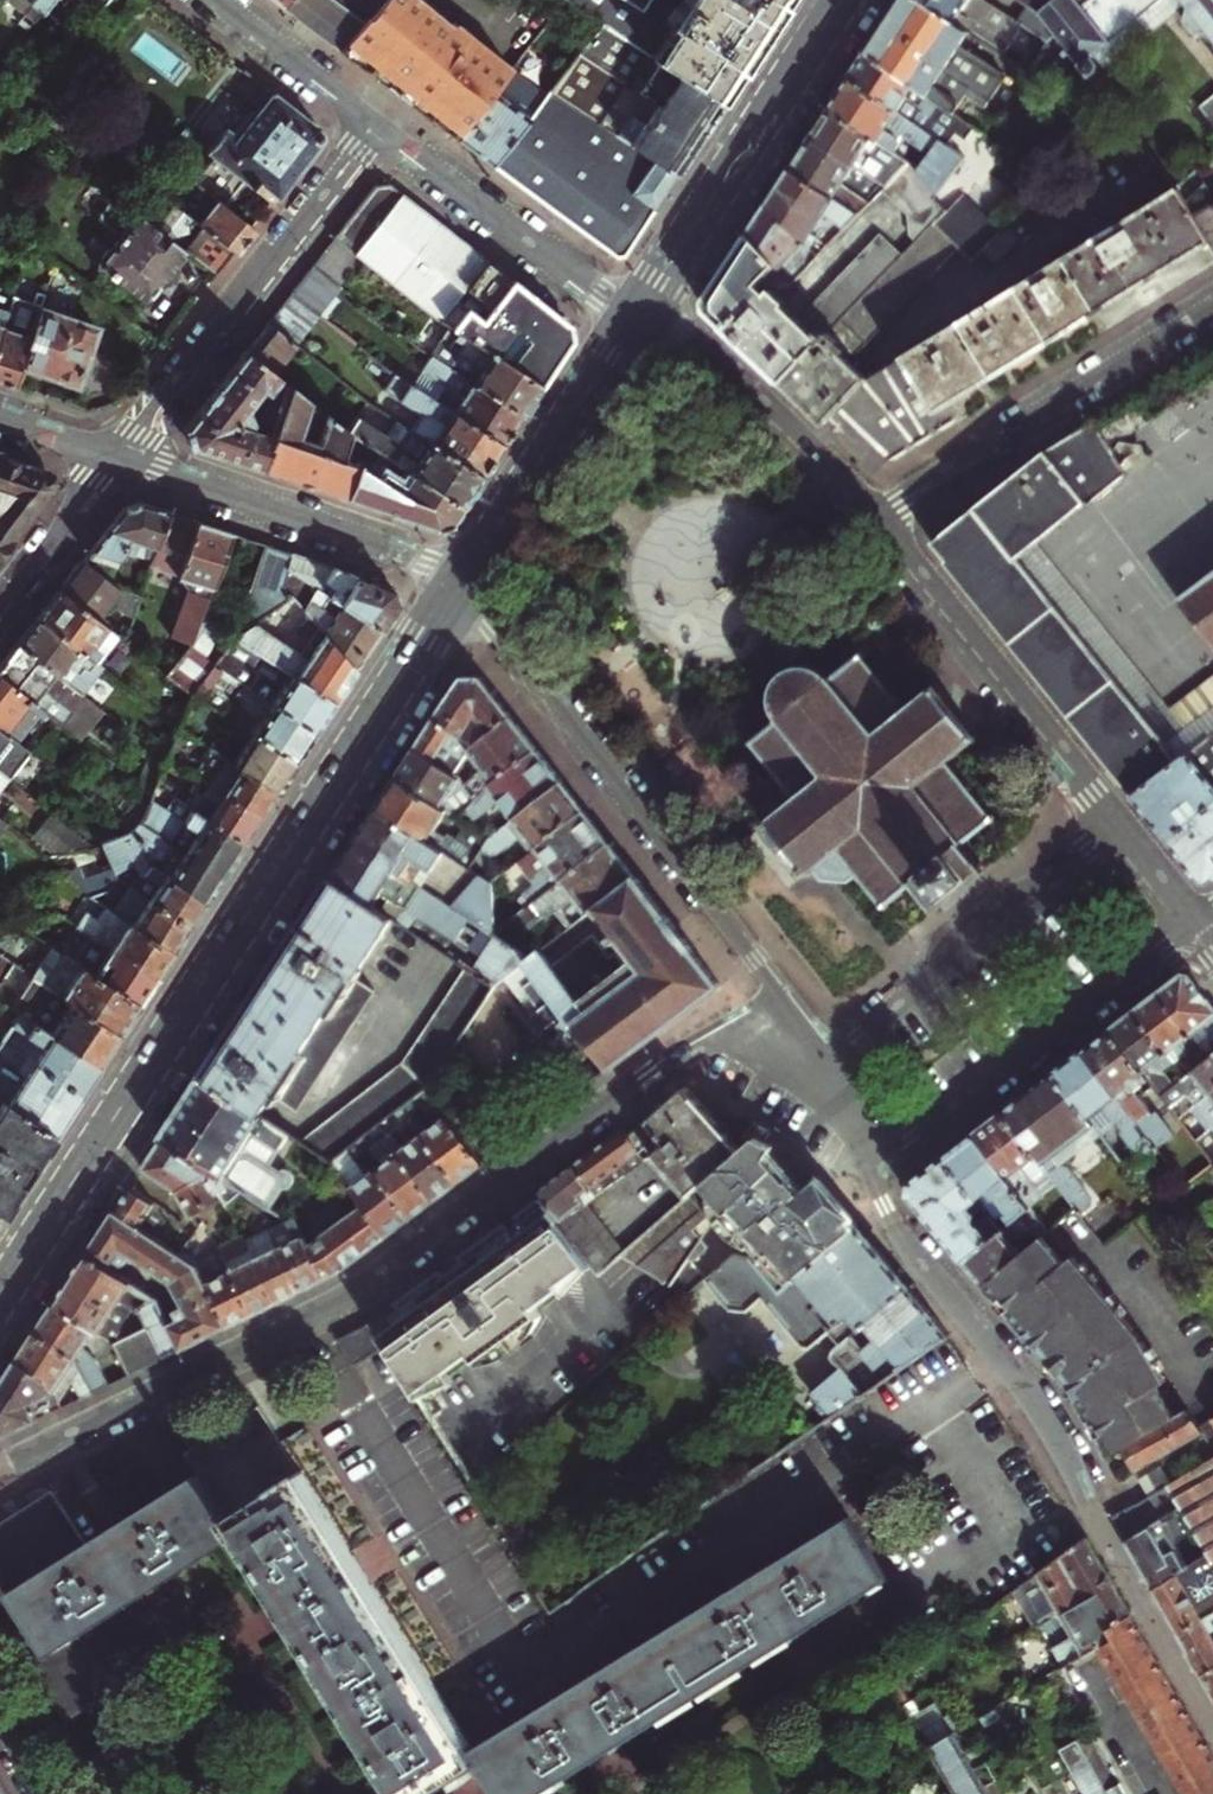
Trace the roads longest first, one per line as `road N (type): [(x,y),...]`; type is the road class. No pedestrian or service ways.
road 1 (residential): [(0,1466),(342,1298),(604,1105),(787,1008)]
road 2 (tertiary): [(0,1297),(463,581)]
road 3 (residential): [(875,1143),(871,1175),(886,1206),(1024,1397),(1212,1723)]
road 4 (residential): [(463,581),(787,1008)]
road 5 (residential): [(116,457),(376,126)]
road 6 (residential): [(1125,832),(878,517)]
road 7 (residential): [(1212,307),(878,517)]
road 8 (residential): [(875,1143),(911,1141),(1195,925)]
road 9 (residential): [(1125,832),(821,1062)]
road 10 (tertiary): [(635,315),(841,0)]
road 11 (residential): [(116,457),(463,581)]
road 12 (residential): [(635,315),(376,126)]
road 13 (residential): [(878,517),(784,418),(709,358),(635,315)]
road 14 (tertiary): [(463,581),(635,315)]
road 15 (residential): [(376,126),(213,0)]
road 16 (residential): [(116,457),(0,606)]
road 17 (residential): [(0,417),(116,457)]

